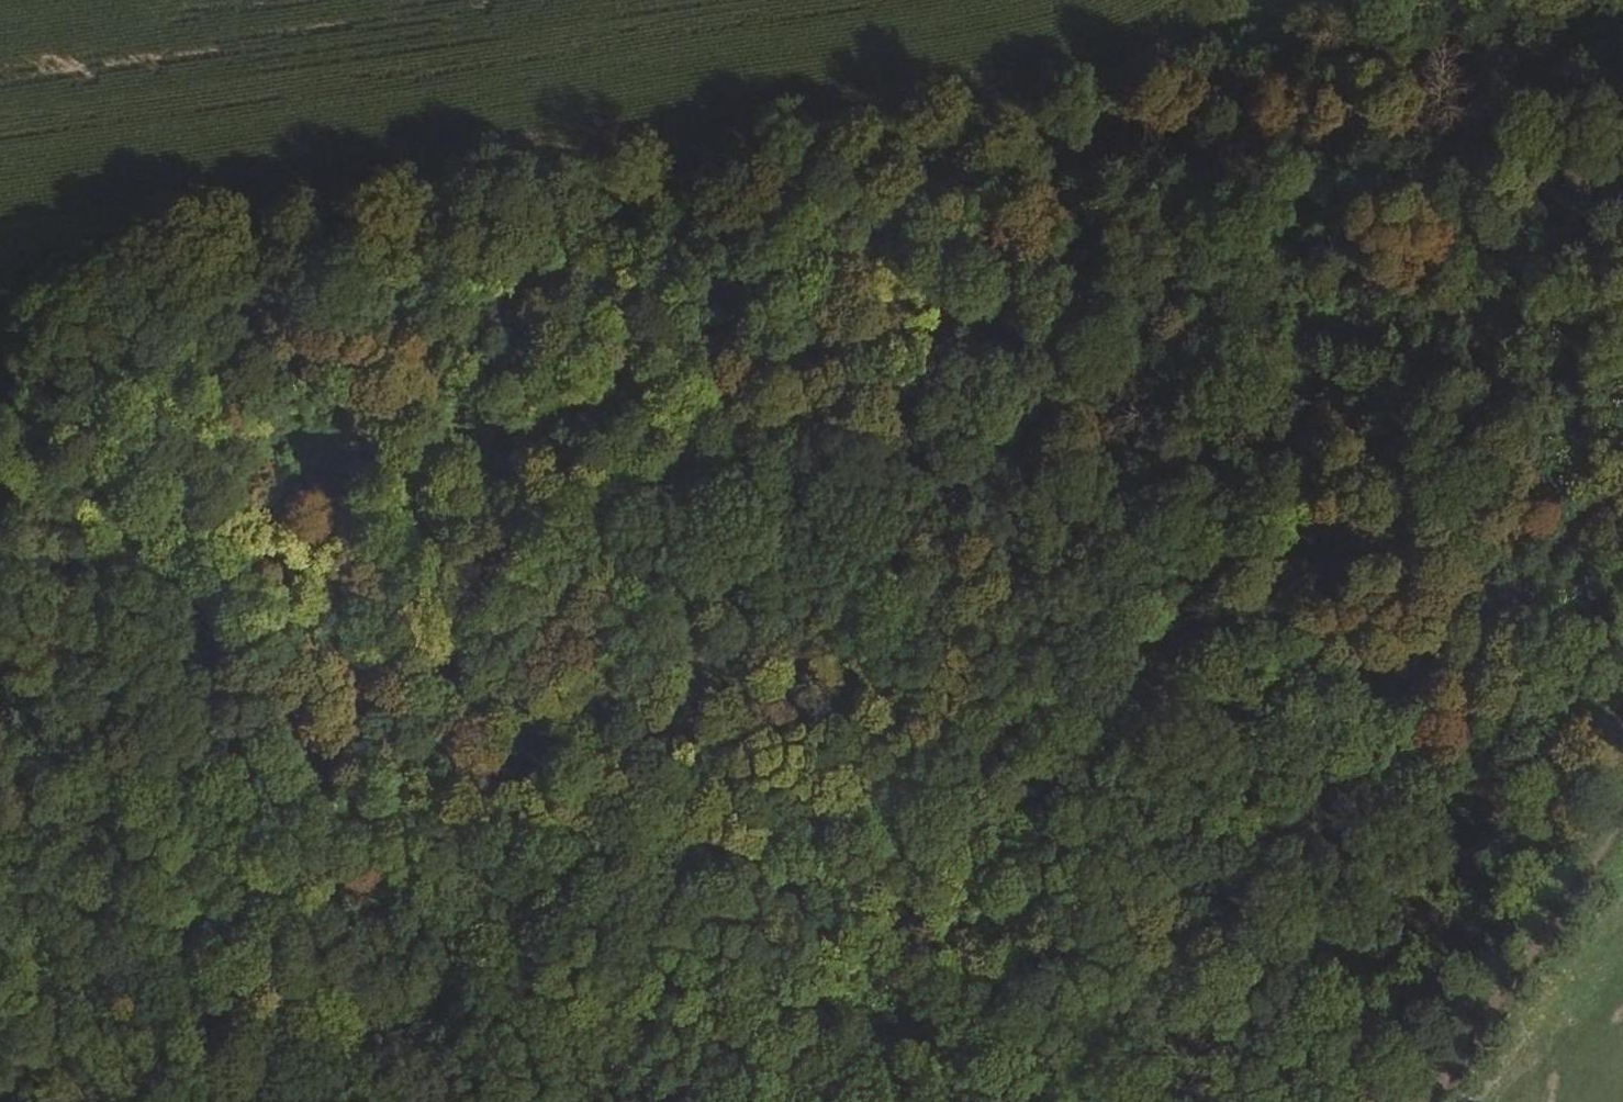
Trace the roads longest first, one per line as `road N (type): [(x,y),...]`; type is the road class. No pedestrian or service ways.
road 1 (track): [(0,242),(1204,45),(1279,0)]
road 2 (track): [(1622,827),(1435,1101)]

